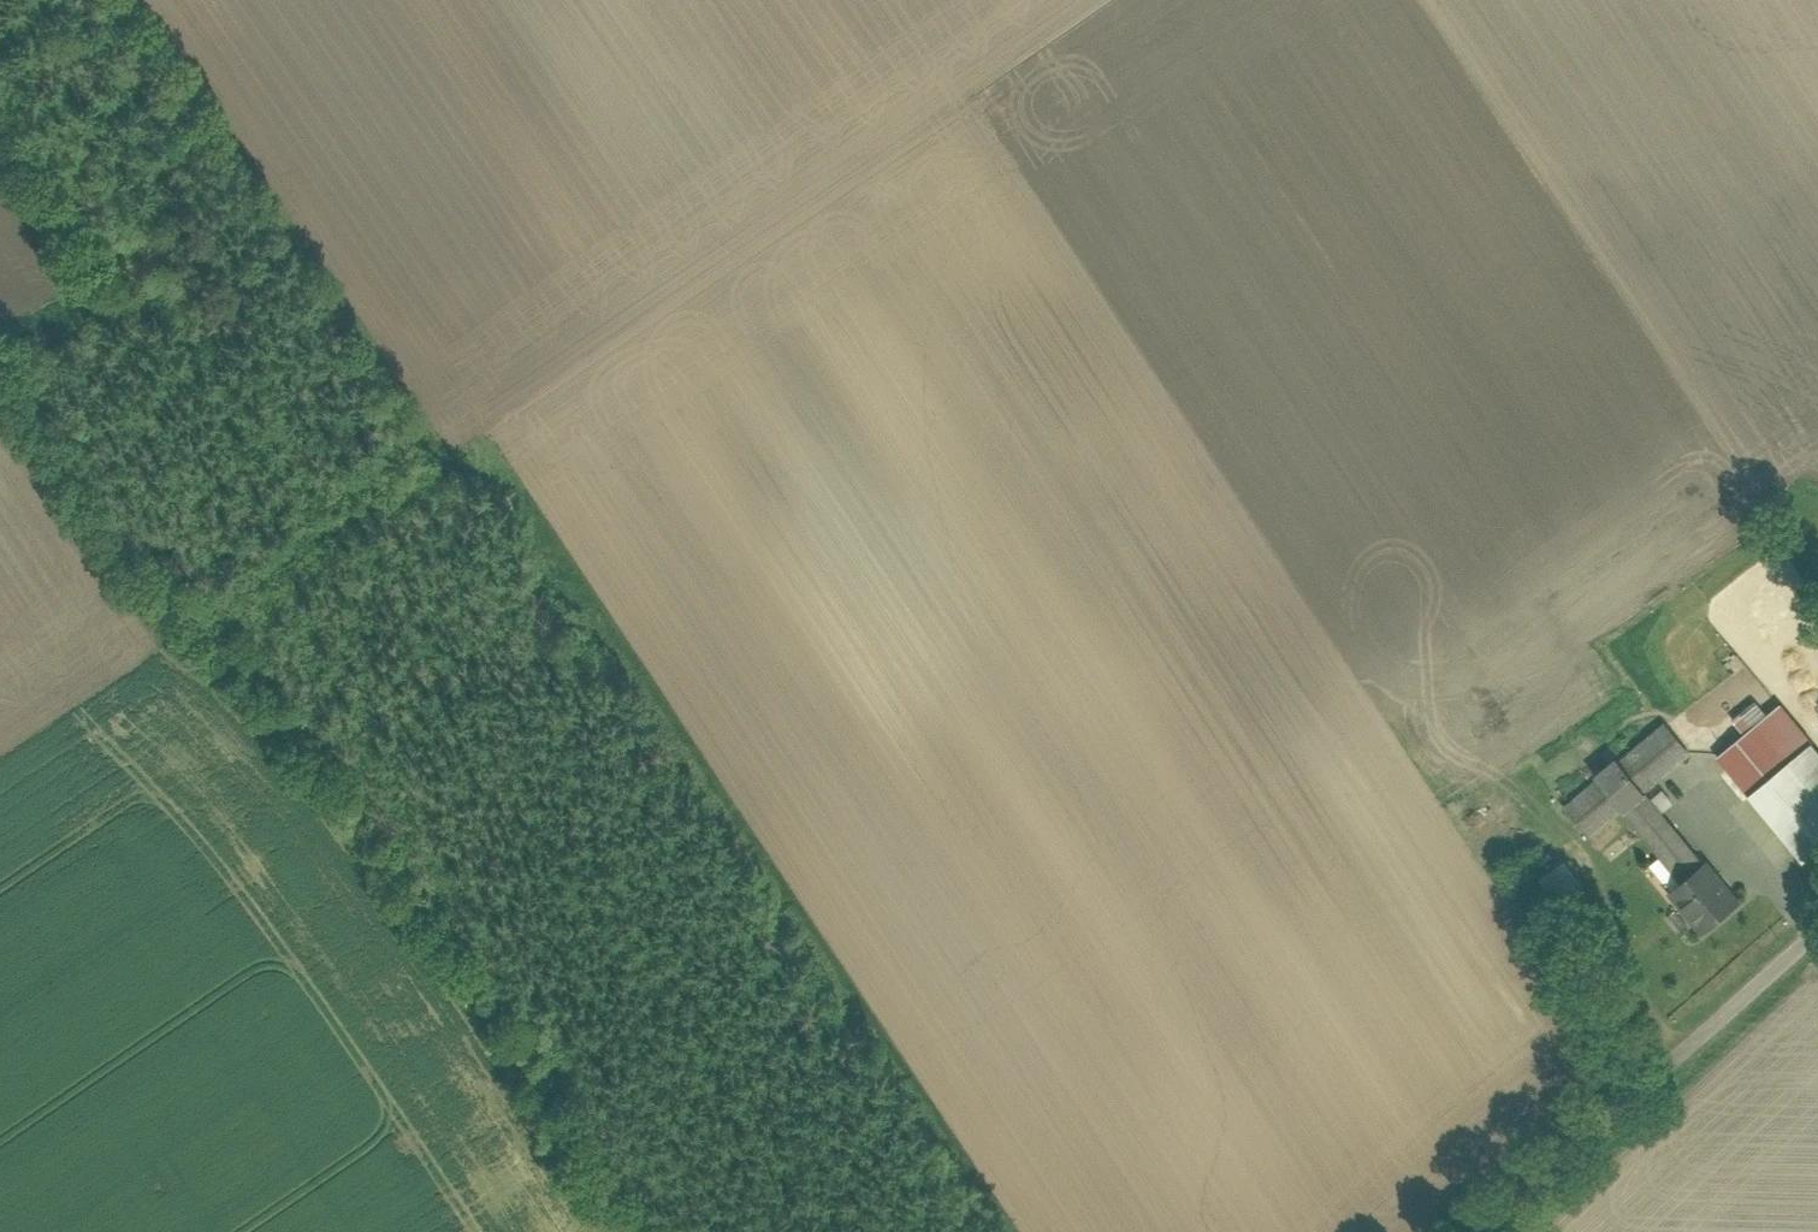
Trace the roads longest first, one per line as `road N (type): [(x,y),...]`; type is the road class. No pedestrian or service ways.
road 1 (residential): [(1817,943),(1493,1231)]

